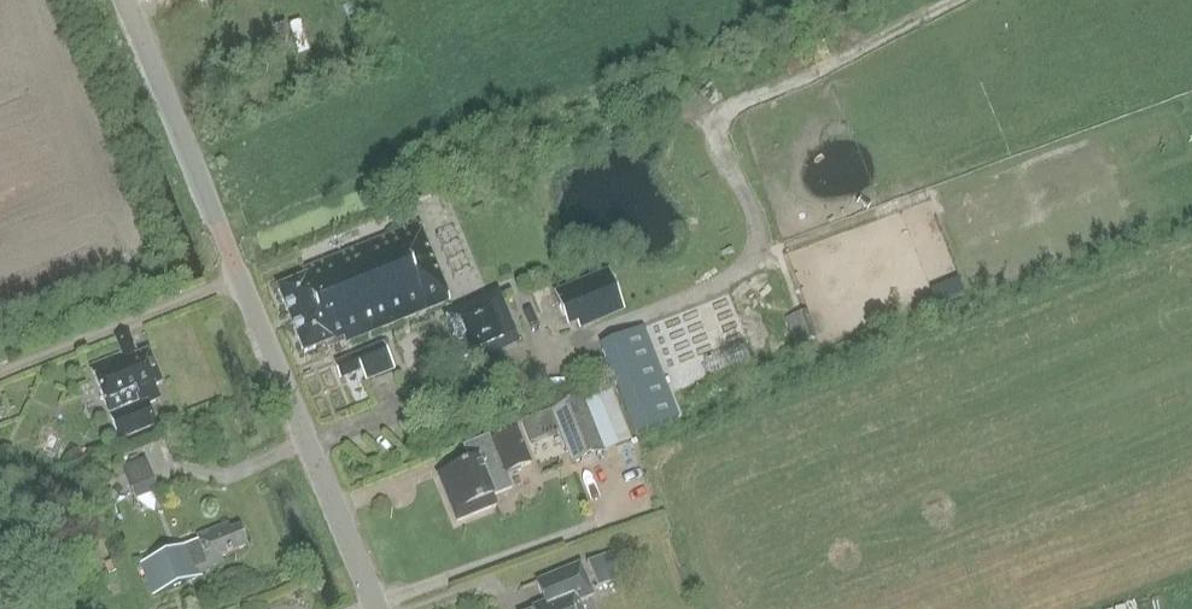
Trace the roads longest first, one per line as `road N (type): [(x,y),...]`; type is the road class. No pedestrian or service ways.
road 1 (tertiary): [(374,608),(121,0)]

